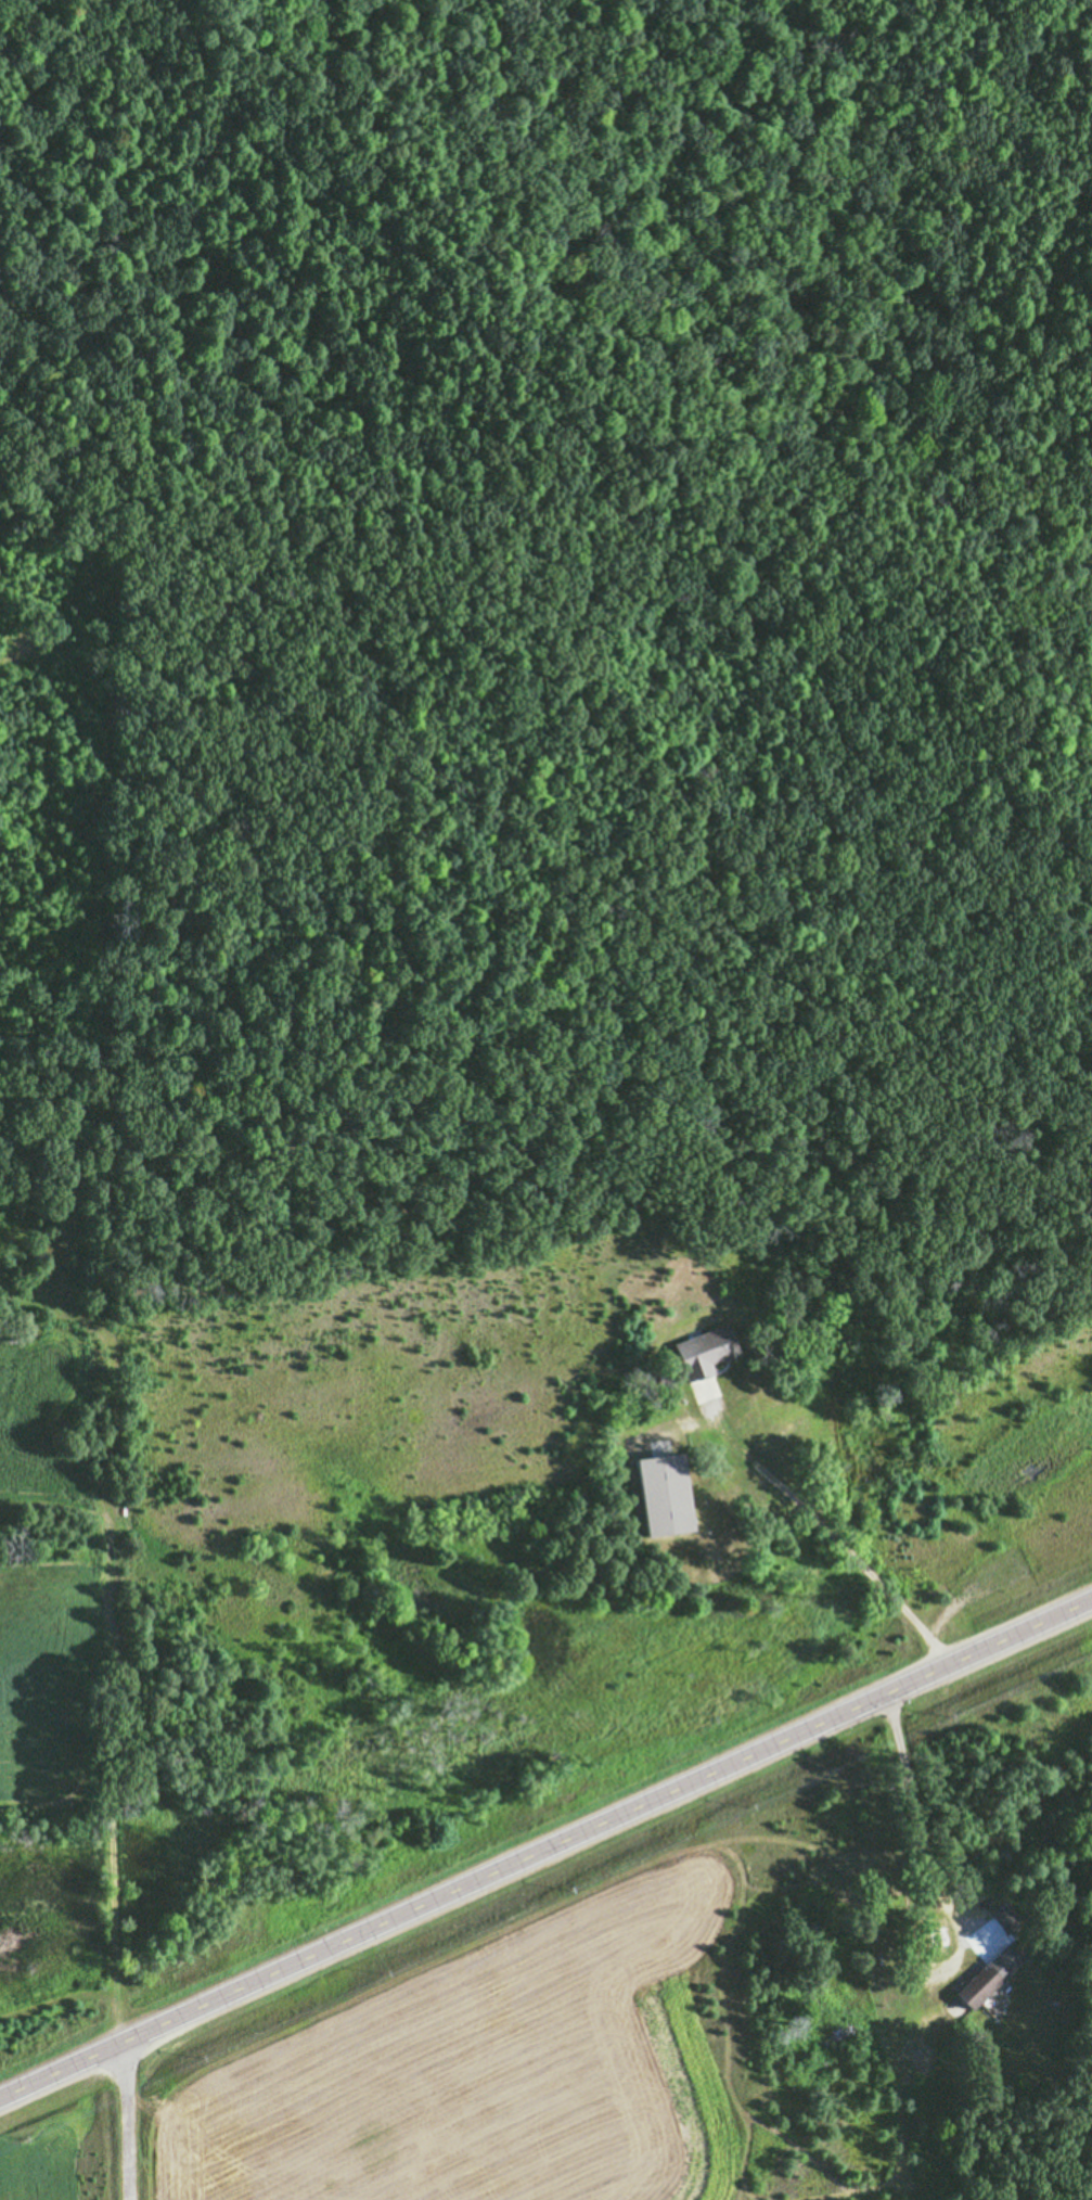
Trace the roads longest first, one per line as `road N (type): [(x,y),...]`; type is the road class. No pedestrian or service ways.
road 1 (primary): [(0,2096),(1091,1594)]
road 2 (residential): [(125,2039),(125,2199)]

